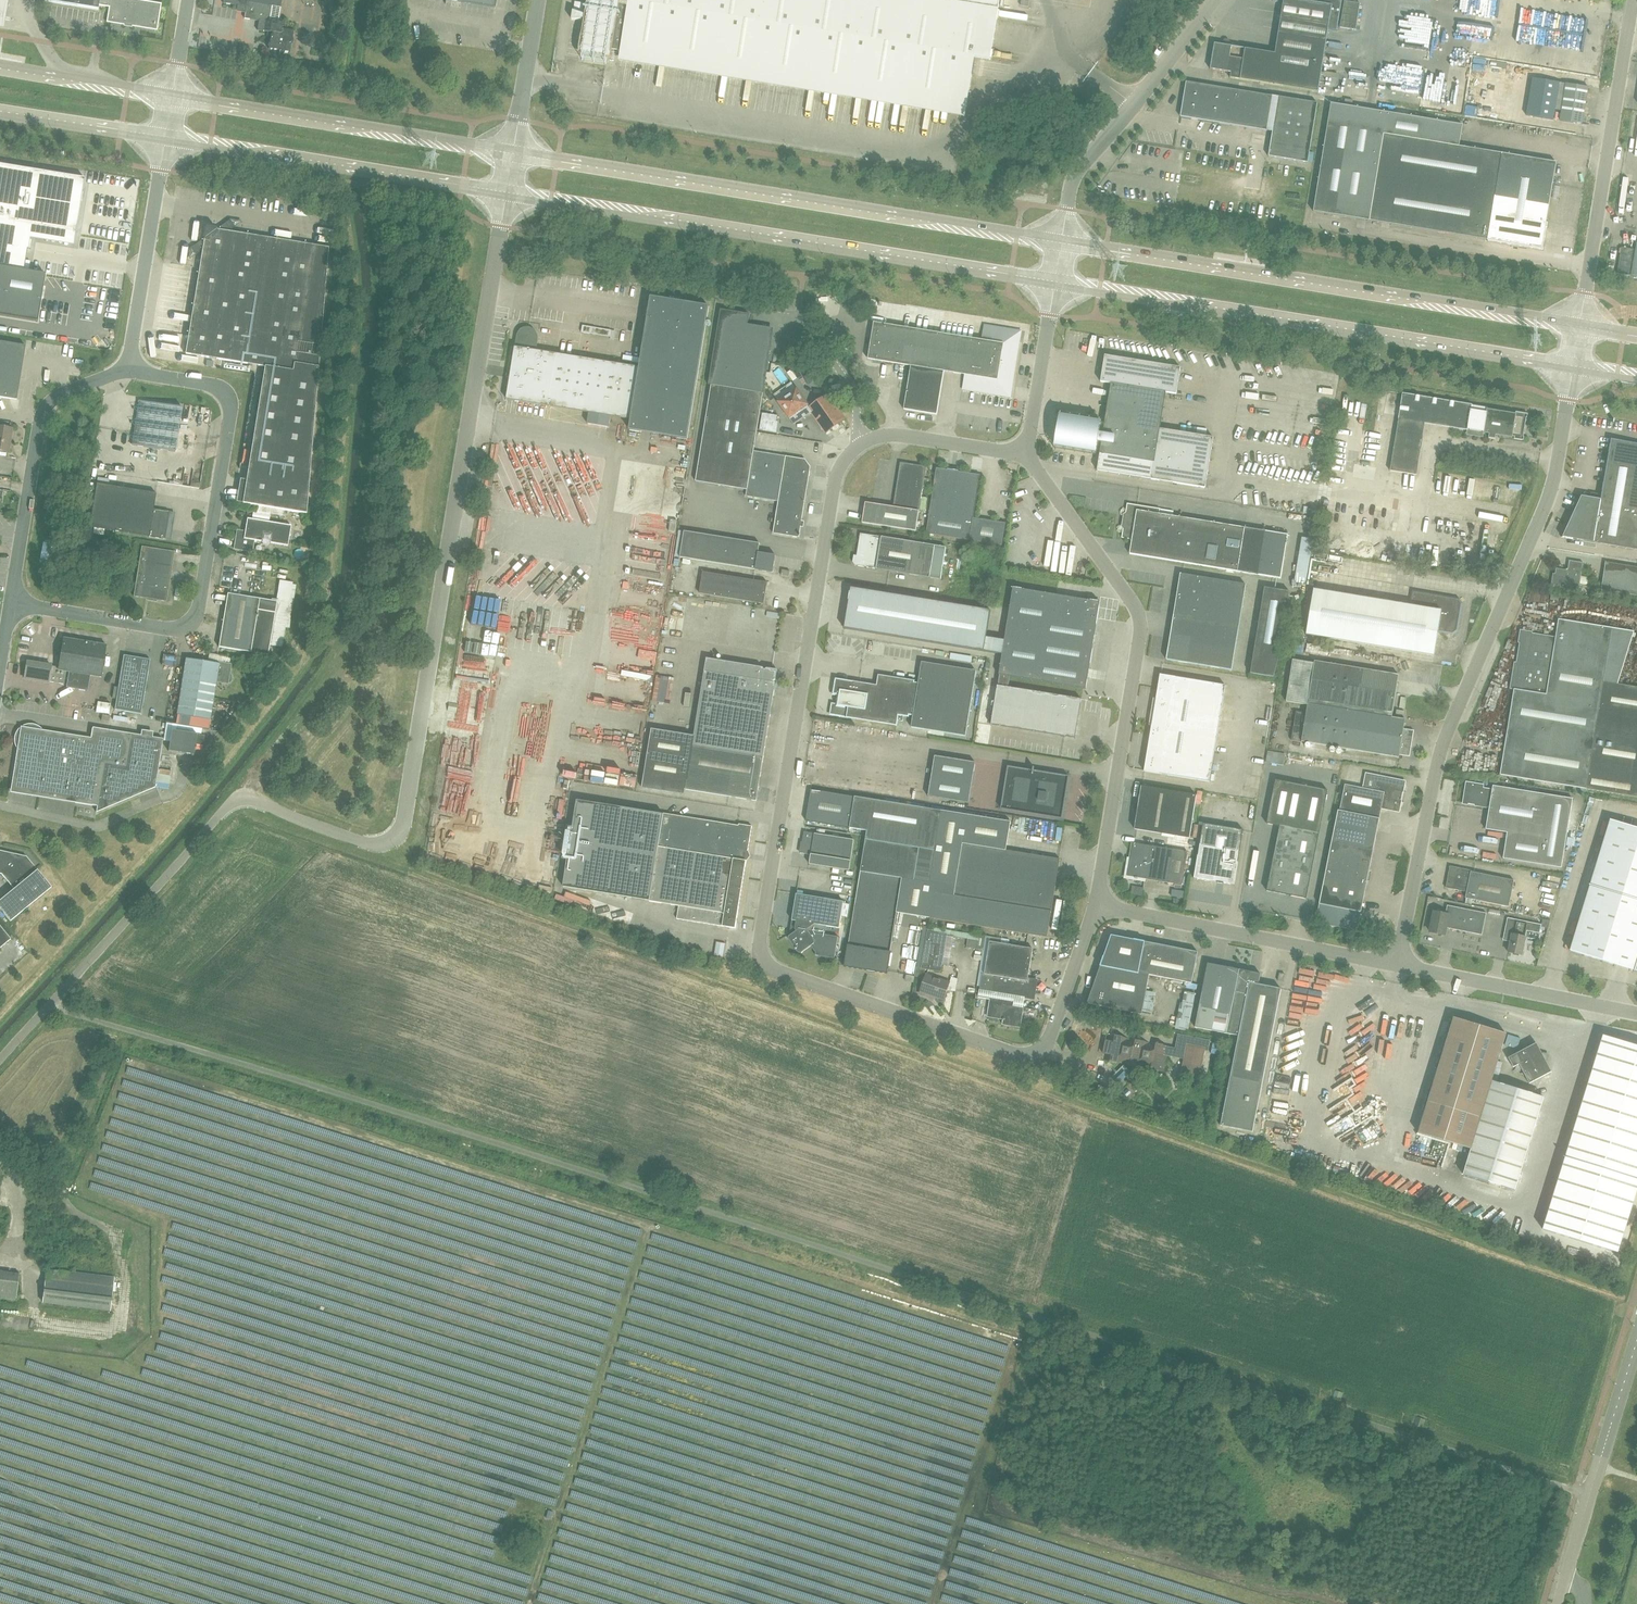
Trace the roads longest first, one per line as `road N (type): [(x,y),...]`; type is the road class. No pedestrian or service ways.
road 1 (unclassified): [(1591,1494),(50,1004)]
road 2 (unclassified): [(1023,453),(882,434),(840,468),(761,951),(777,970),(1036,1054),(1046,1049),(1095,906)]
road 3 (unclassified): [(50,1004),(234,802),(257,800),(367,843),(401,831),(506,197)]
road 4 (unclassified): [(1397,965),(1439,759),(1548,503),(1573,371)]
road 5 (secondary): [(506,197),(1055,286)]
road 6 (secondary): [(1062,239),(514,150)]
road 7 (unclassified): [(125,364),(218,387),(230,405),(195,621),(171,632),(9,604)]
road 8 (secondary): [(1055,286),(1573,371)]
road 9 (secondary): [(1580,323),(1062,239)]
road 10 (unclassified): [(1095,906),(1140,622),(1023,453)]
road 11 (secondary): [(165,142),(506,197)]
road 12 (secondary): [(514,150),(173,95)]
road 13 (unclassified): [(1580,323),(1633,0)]
road 14 (unclassified): [(1397,965),(1095,906)]
road 15 (unclassified): [(9,604),(44,412),(58,396),(125,364)]
road 16 (unclassified): [(1062,239),(1080,167),(1212,0)]
road 17 (unclassified): [(1636,1013),(1397,965)]
road 18 (unclassified): [(125,364),(165,142)]
road 19 (secondary): [(173,95),(0,64)]
road 20 (unclassified): [(1023,453),(1055,286)]
road 21 (secondary): [(0,116),(165,142)]
road 22 (tertiary): [(1591,1494),(1636,1343)]
road 23 (unclassified): [(514,150),(538,0)]

